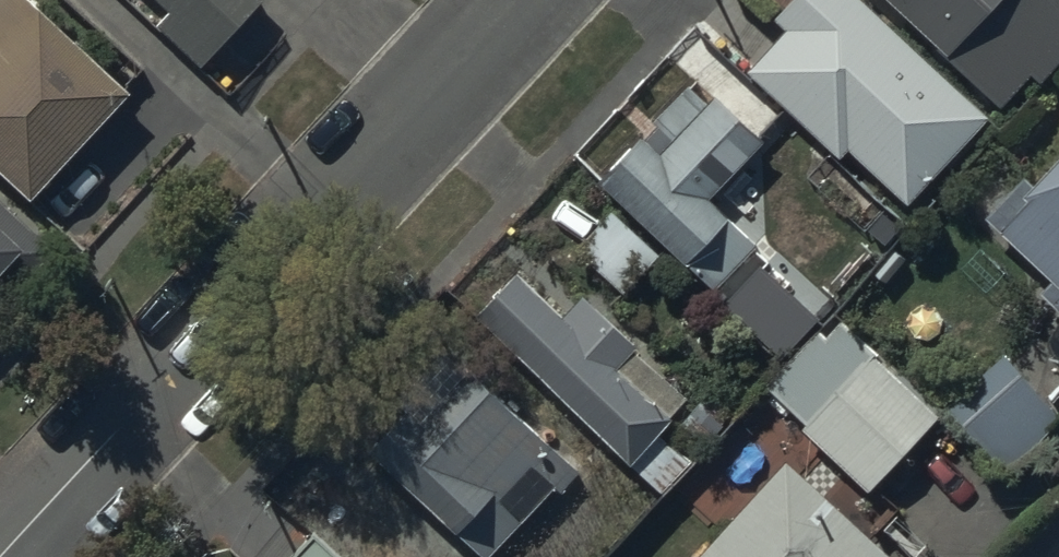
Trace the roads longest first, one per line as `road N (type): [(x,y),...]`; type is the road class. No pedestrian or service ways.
road 1 (residential): [(1,556),(525,0)]

